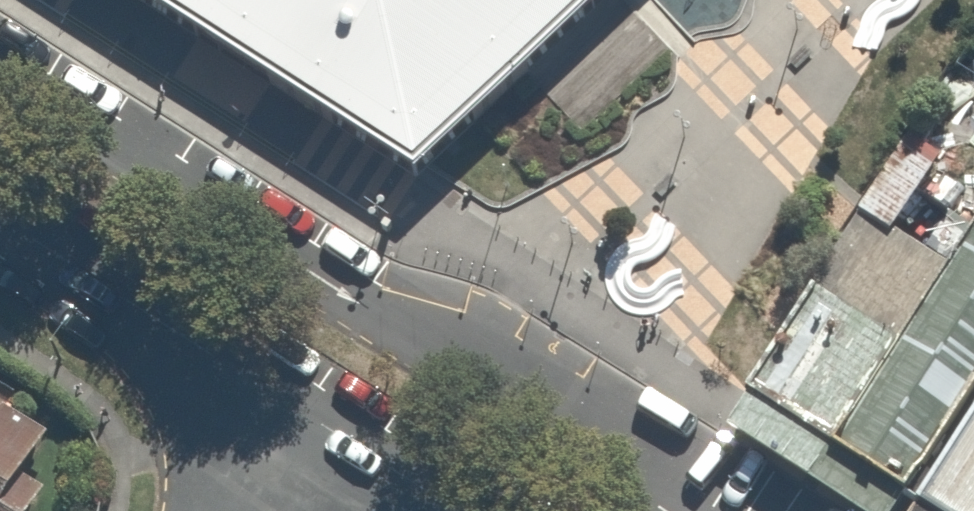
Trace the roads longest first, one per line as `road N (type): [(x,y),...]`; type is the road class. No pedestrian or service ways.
road 1 (unclassified): [(0,219),(315,425)]
road 2 (unclassified): [(315,425),(449,510)]

